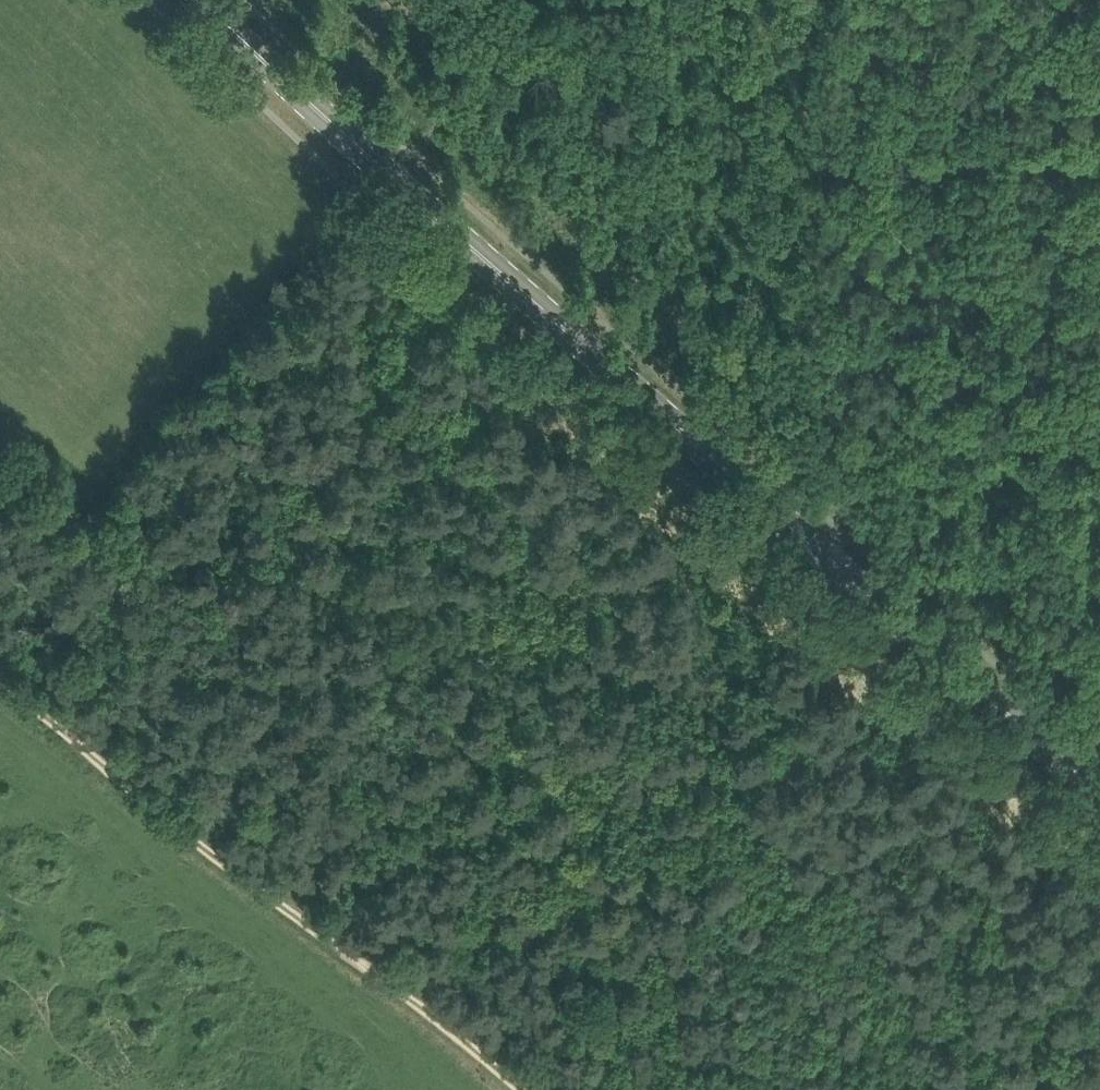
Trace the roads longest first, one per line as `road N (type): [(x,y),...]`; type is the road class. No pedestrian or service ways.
road 1 (primary): [(1099,795),(358,148),(208,0)]
road 2 (track): [(0,682),(513,1089)]

